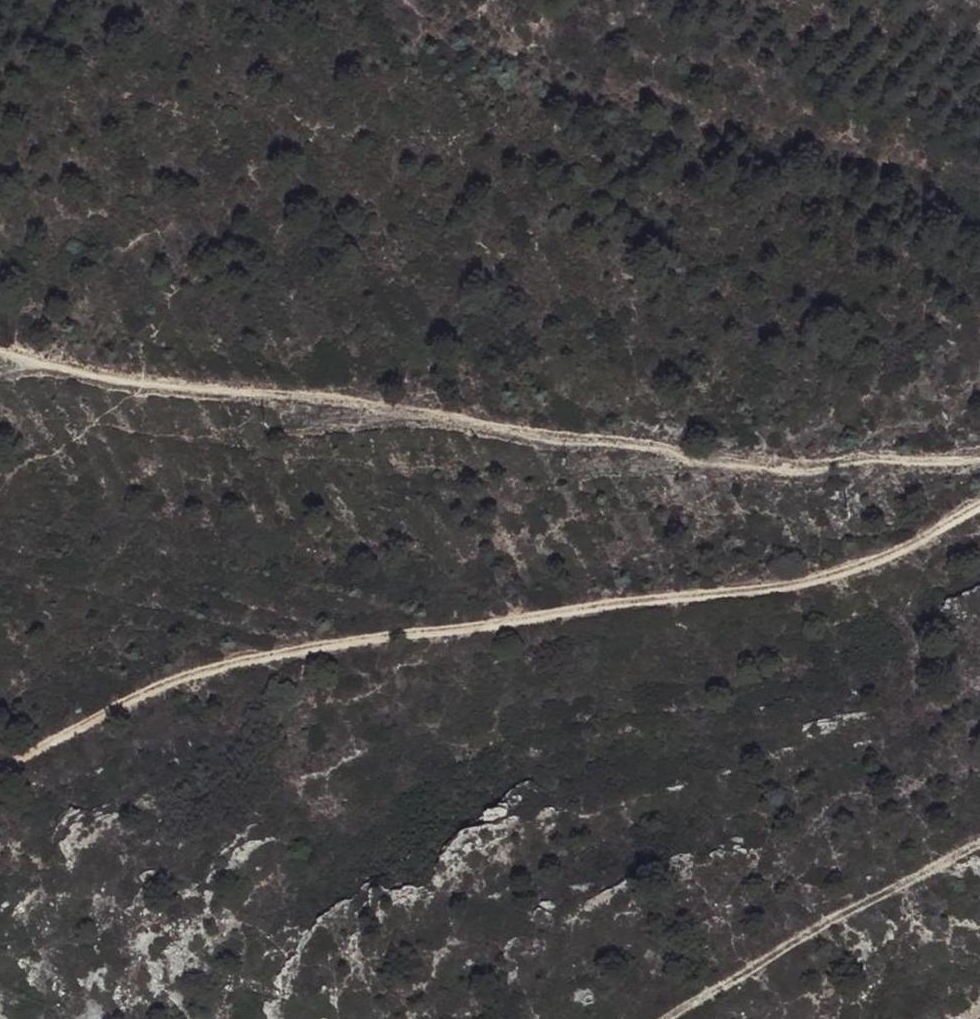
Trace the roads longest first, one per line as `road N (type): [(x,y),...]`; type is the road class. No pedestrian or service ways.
road 1 (track): [(979,509),(878,565),(259,657),(131,702),(0,777)]
road 2 (track): [(979,846),(759,963),(674,1018)]

